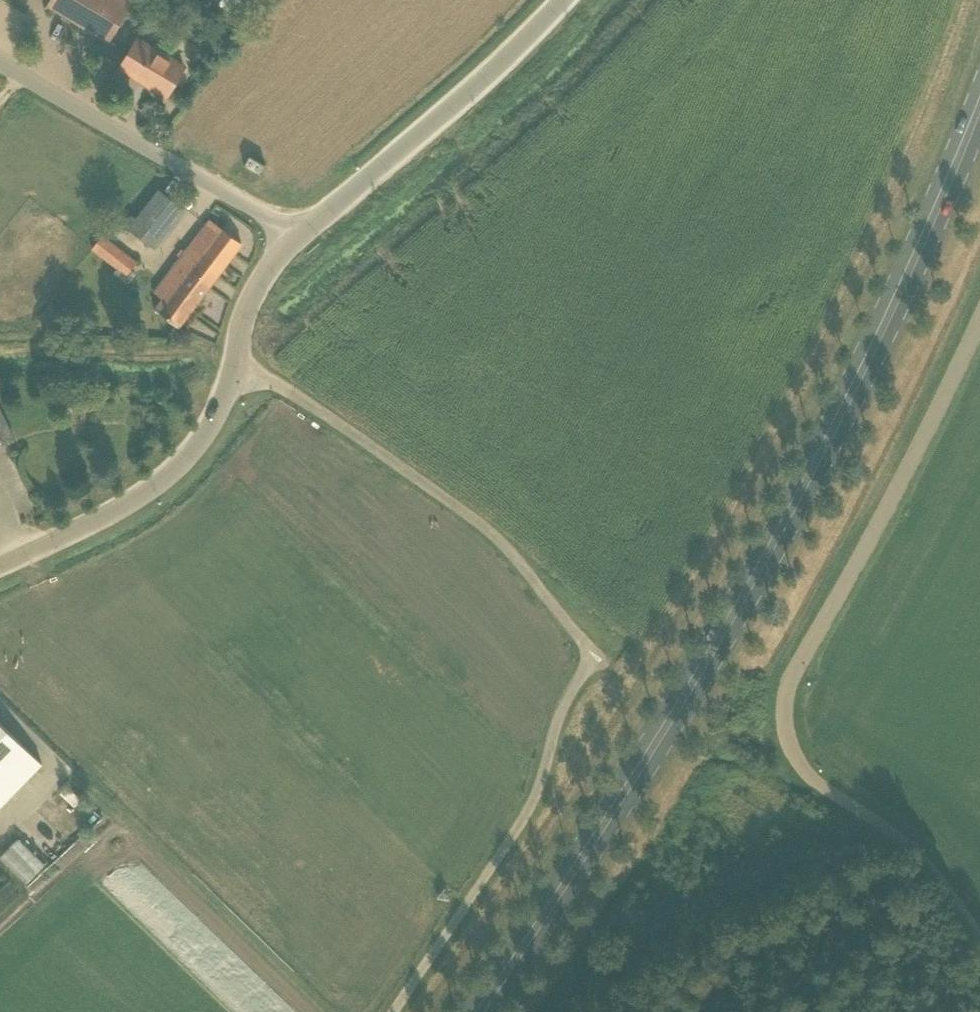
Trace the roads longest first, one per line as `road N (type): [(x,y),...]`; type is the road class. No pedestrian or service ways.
road 1 (primary): [(480,1011),(748,594),(839,429),(979,108)]
road 2 (unclassified): [(392,1011),(533,803),(561,709),(590,662),(584,645),(491,533),(334,420),(265,379),(232,371)]
road 3 (unclassified): [(979,934),(926,862),(800,764),(783,708),(793,675),(884,517),(979,325)]
road 4 (unclassified): [(294,242),(562,0)]
road 5 (unclassified): [(294,242),(267,216),(0,62)]
road 6 (unclassified): [(0,567),(85,530),(179,466),(206,434),(232,371)]
road 7 (unclassified): [(232,371),(252,300),(294,242)]

